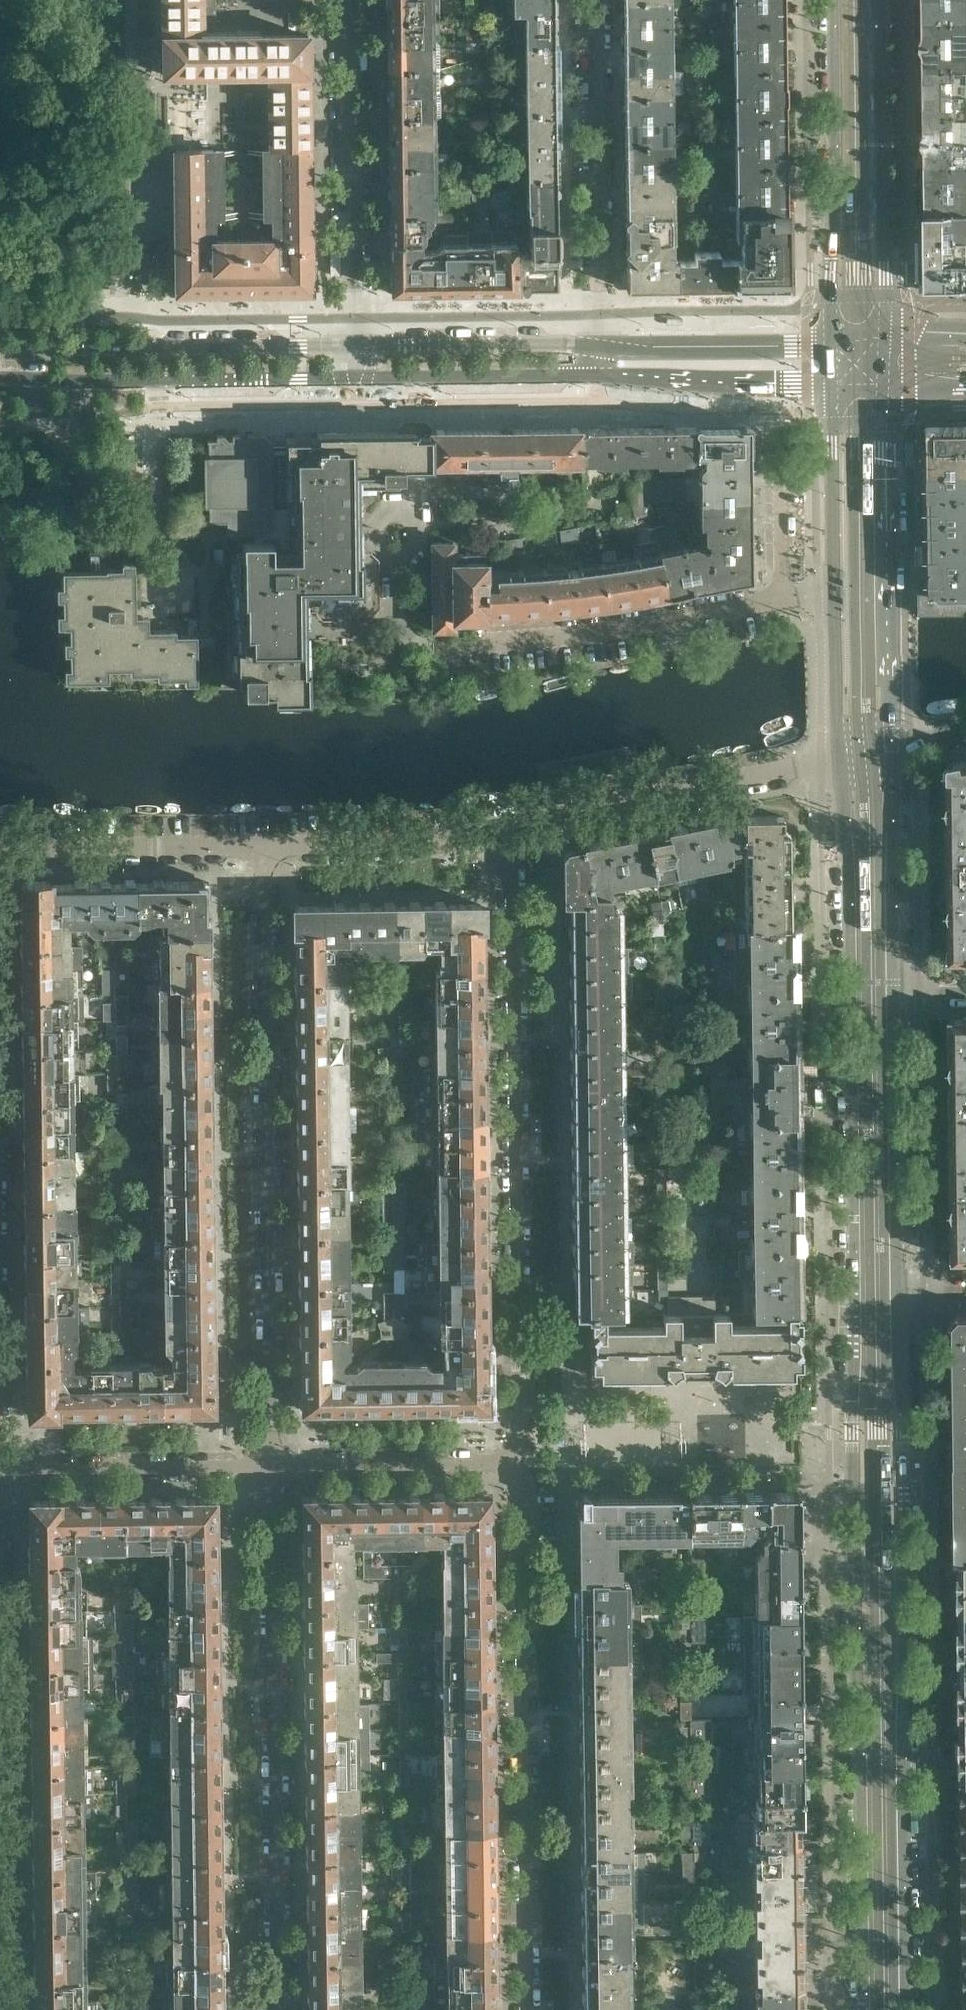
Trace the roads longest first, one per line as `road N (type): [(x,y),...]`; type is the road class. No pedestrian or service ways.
road 1 (tertiary): [(840,763),(862,2009)]
road 2 (tertiary): [(908,2009),(898,1309)]
road 3 (residential): [(522,840),(529,1464)]
road 4 (residential): [(273,1467),(264,845)]
road 5 (residential): [(529,1464),(529,2009)]
road 6 (residential): [(277,2009),(273,1467)]
road 7 (tertiary): [(892,751),(888,388)]
road 8 (tertiary): [(0,374),(160,384),(353,379)]
road 9 (tertiary): [(352,344),(0,353)]
road 10 (residential): [(597,0),(600,344)]
road 11 (residential): [(352,344),(351,0)]
road 12 (tertiary): [(833,0),(831,335)]
road 13 (tertiary): [(886,333),(877,0)]
road 14 (residential): [(0,1680),(5,2009)]
road 15 (residential): [(522,840),(840,763)]
road 16 (tertiary): [(898,1309),(893,989)]
road 17 (residential): [(500,648),(781,600)]
road 18 (residential): [(0,1466),(273,1467)]
road 19 (residential): [(264,845),(0,849)]
road 20 (residential): [(264,845),(522,840)]
road 21 (residential): [(273,1467),(529,1464)]
road 22 (tertiary): [(600,344),(352,344)]
road 23 (tertiary): [(353,379),(600,371)]
road 24 (tertiary): [(893,989),(892,751)]
road 25 (tertiary): [(600,371),(685,383),(832,386)]
road 26 (tertiary): [(831,335),(600,344)]
road 27 (tertiary): [(832,386),(834,592)]
road 28 (tertiary): [(834,592),(840,763)]

